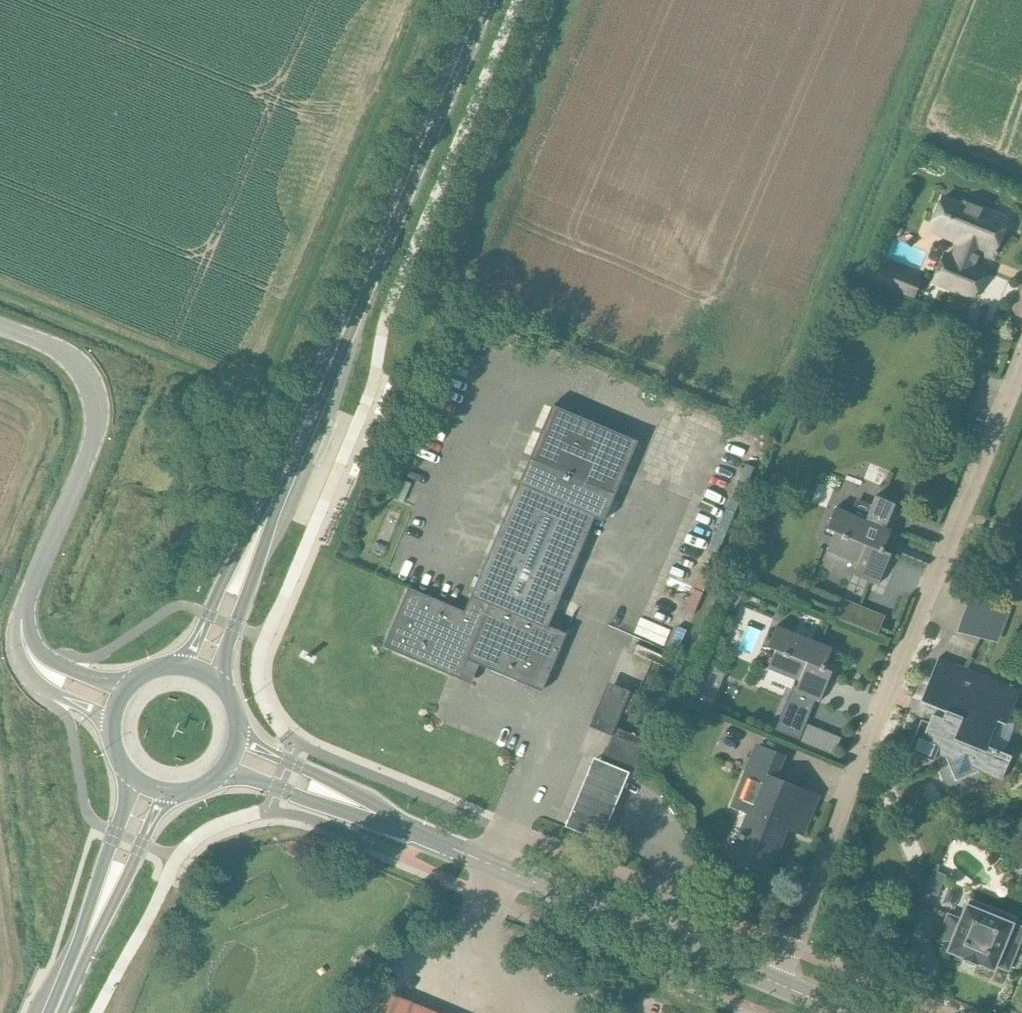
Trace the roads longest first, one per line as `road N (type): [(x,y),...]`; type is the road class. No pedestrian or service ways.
road 1 (secondary): [(200,670),(483,0)]
road 2 (residential): [(775,983),(1021,361)]
road 3 (tertiary): [(232,758),(775,983)]
road 4 (unclassified): [(0,327),(68,355),(94,394),(93,443),(25,599),(22,626),(51,674),(117,703)]
road 5 (secondary): [(55,1012),(151,787)]

